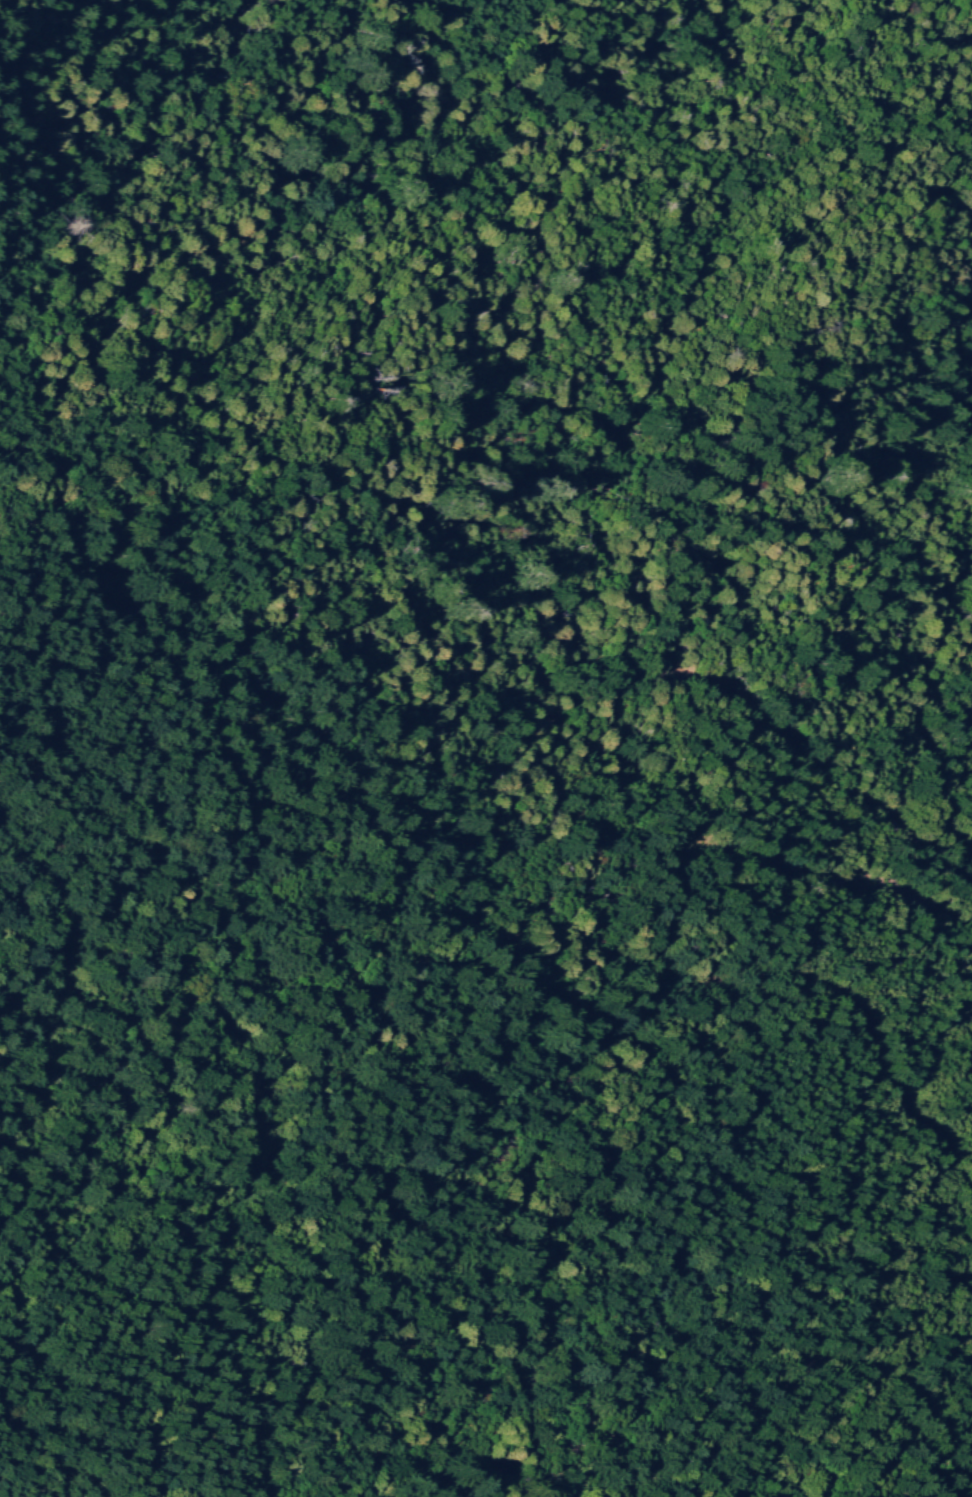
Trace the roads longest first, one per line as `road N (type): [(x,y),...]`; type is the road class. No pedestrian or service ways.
road 1 (track): [(971,1425),(864,1364),(802,1371),(759,1363),(731,1382),(672,1465),(625,1486),(581,1487),(456,1461),(326,1455),(177,1405),(114,1408),(69,1383),(41,1348),(0,1320)]

